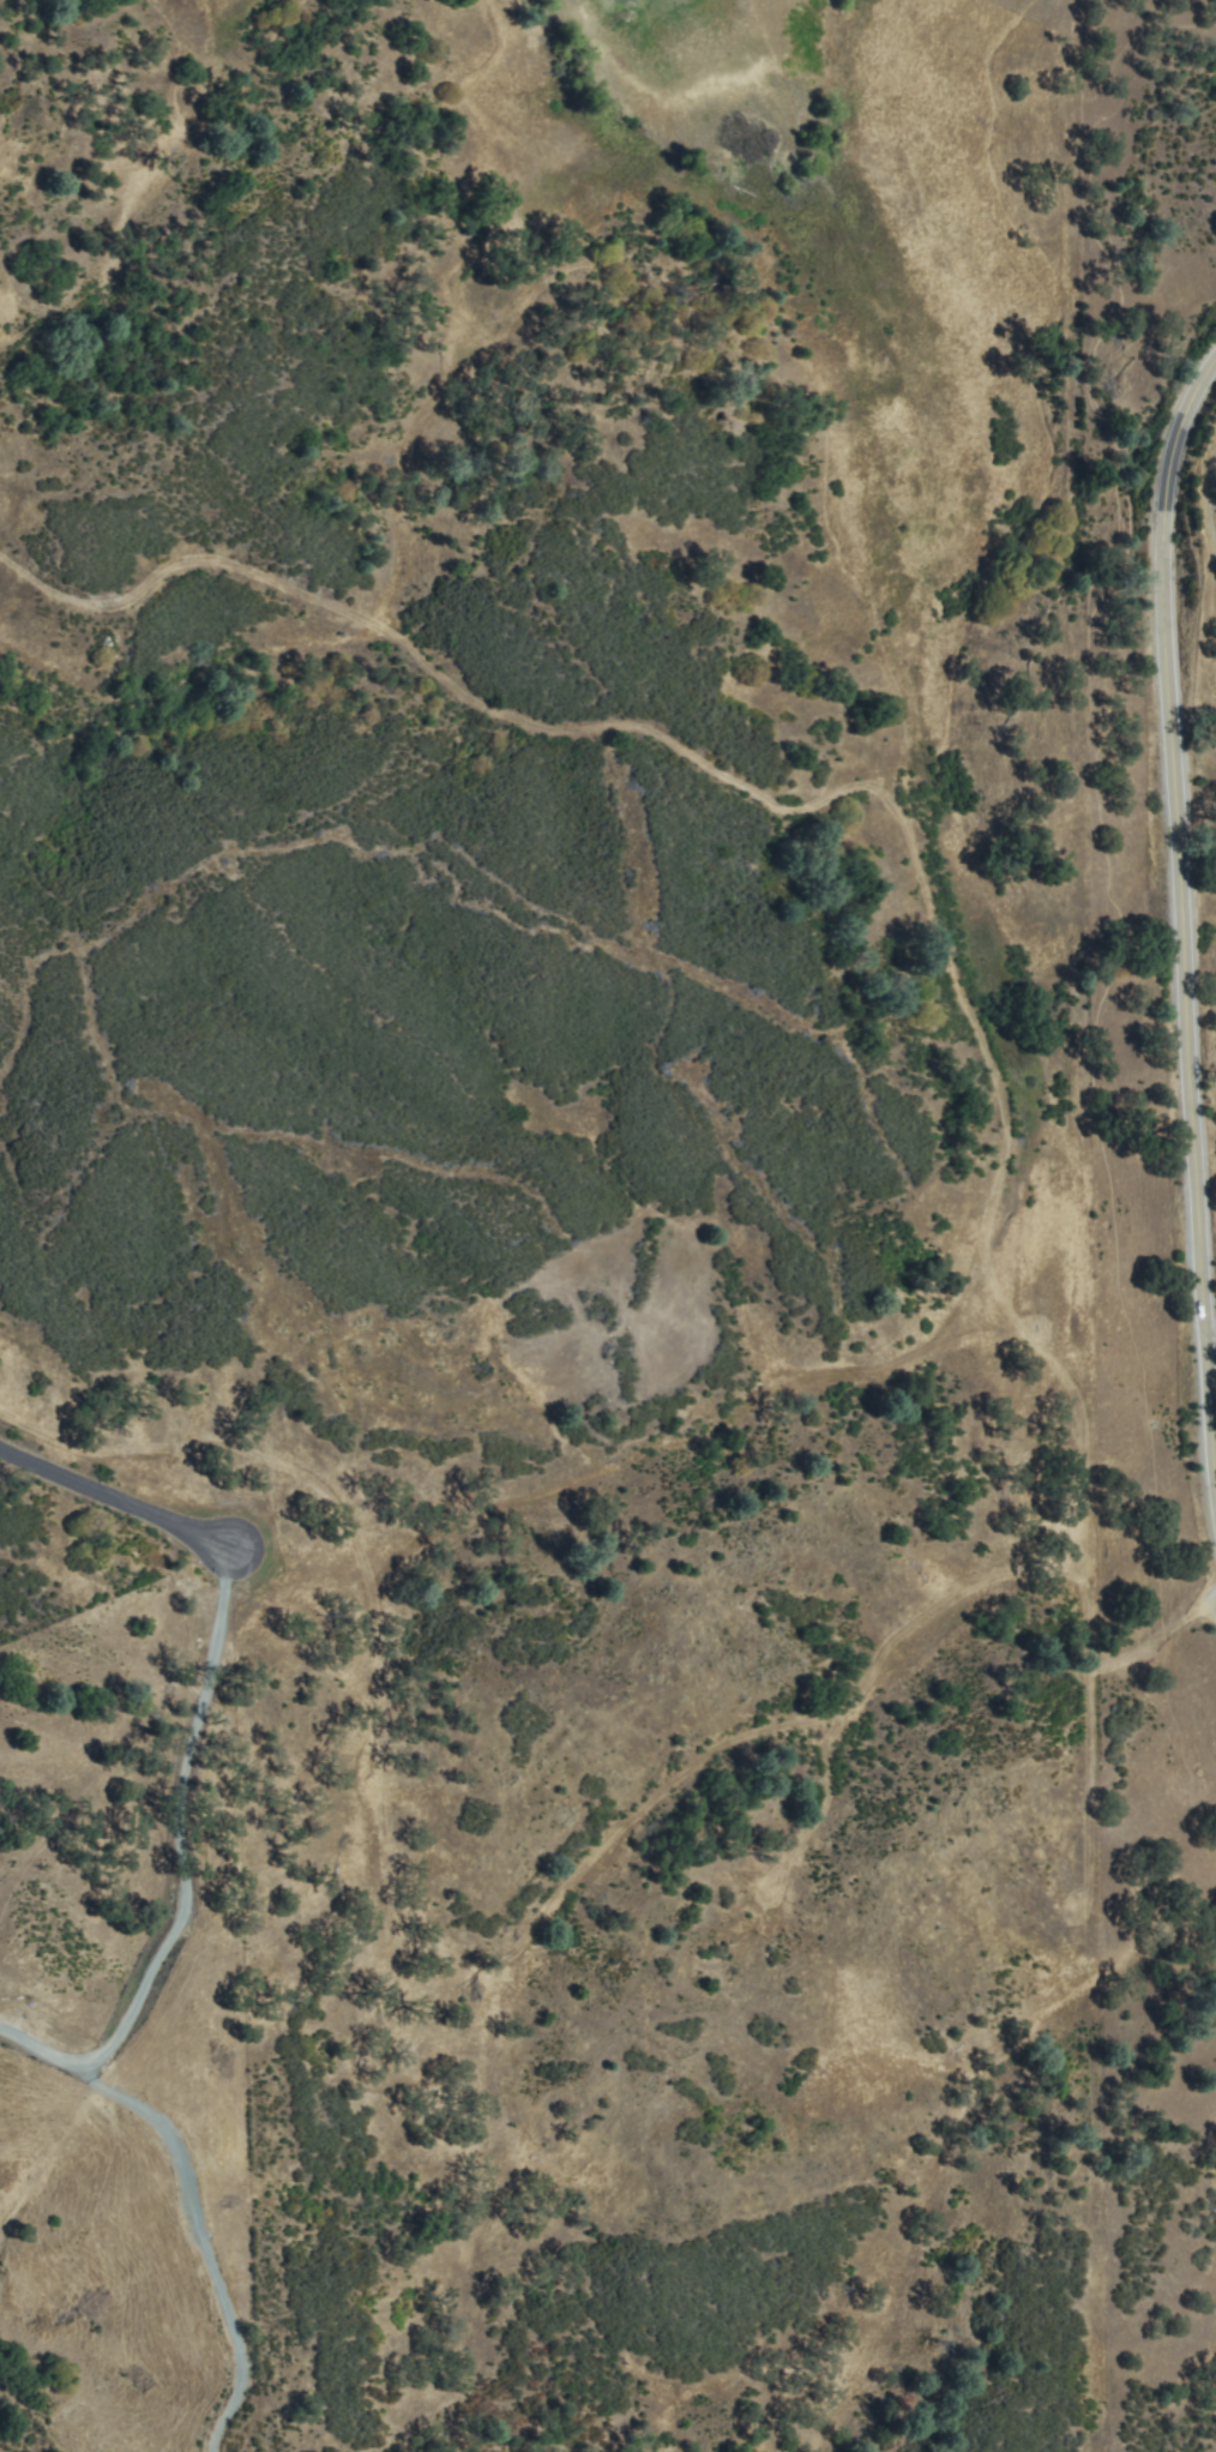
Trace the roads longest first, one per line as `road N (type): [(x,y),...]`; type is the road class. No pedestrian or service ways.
road 1 (tertiary): [(1215,1522),(1157,609),(1164,453),(1187,391),(1215,345)]

